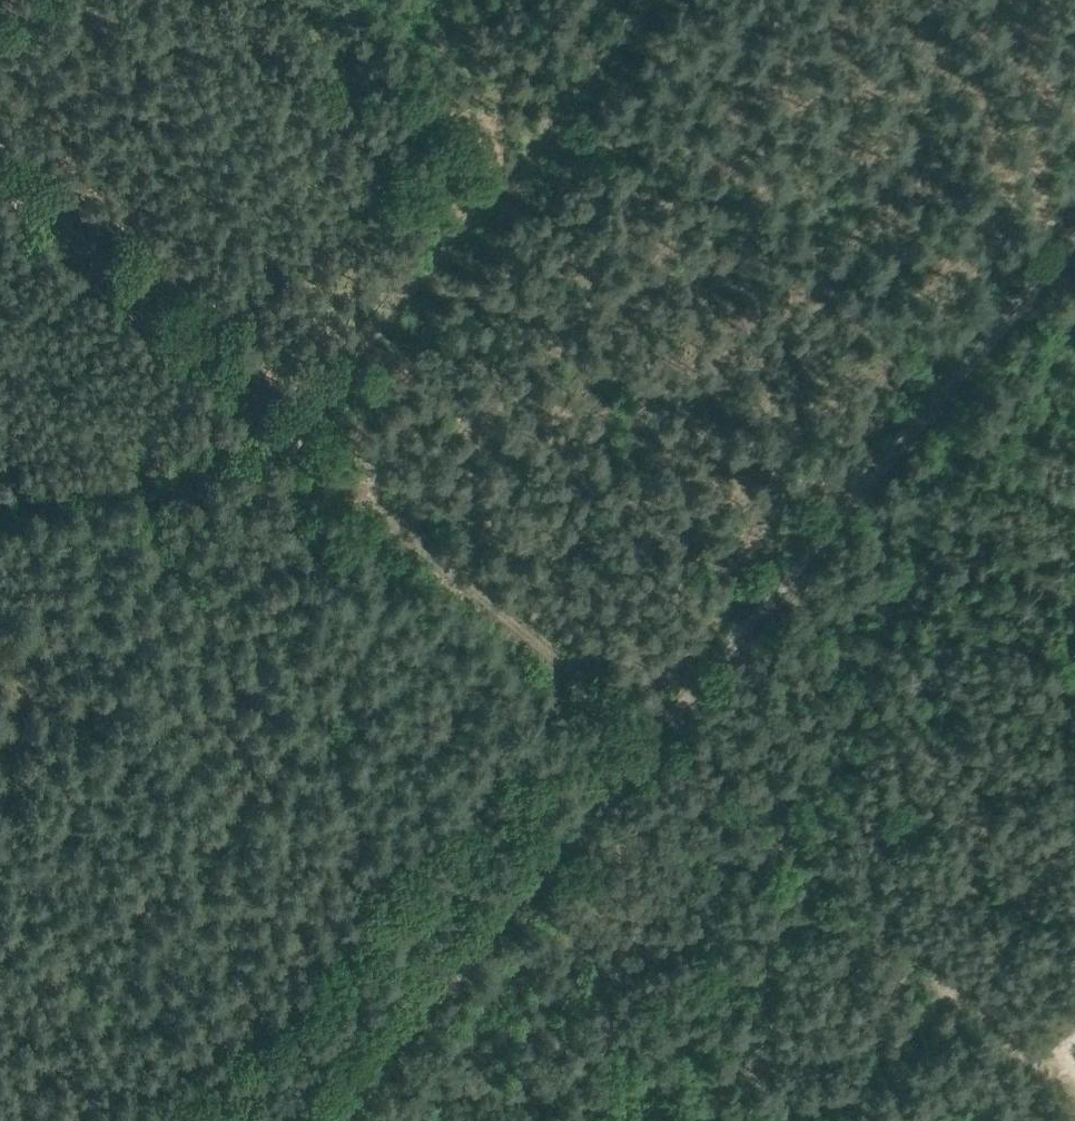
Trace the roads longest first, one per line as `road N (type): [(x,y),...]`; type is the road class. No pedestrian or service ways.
road 1 (track): [(0,182),(633,735),(974,997)]
road 2 (track): [(1074,216),(315,1120)]
road 3 (track): [(660,0),(289,440),(265,435),(0,488)]

